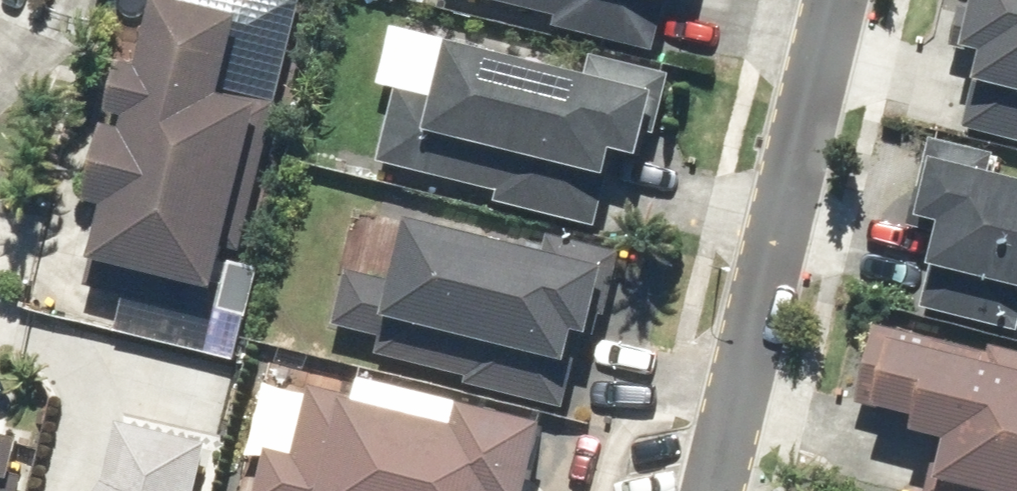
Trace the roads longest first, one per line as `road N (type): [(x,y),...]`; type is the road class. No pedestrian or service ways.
road 1 (residential): [(839,0),(714,490)]

